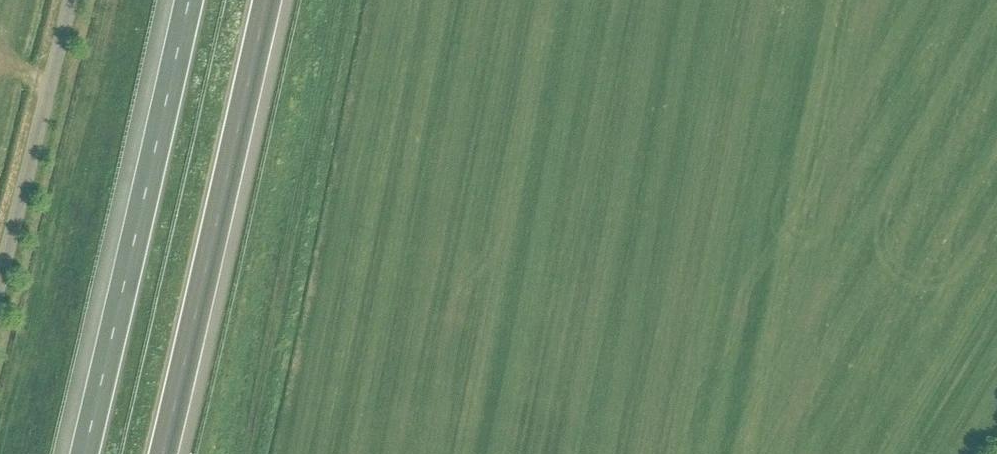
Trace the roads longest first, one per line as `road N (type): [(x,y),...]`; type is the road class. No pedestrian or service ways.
road 1 (motorway): [(190,0),(85,453)]
road 2 (motorway): [(166,453),(268,0)]
road 3 (unclassified): [(0,278),(69,0)]

